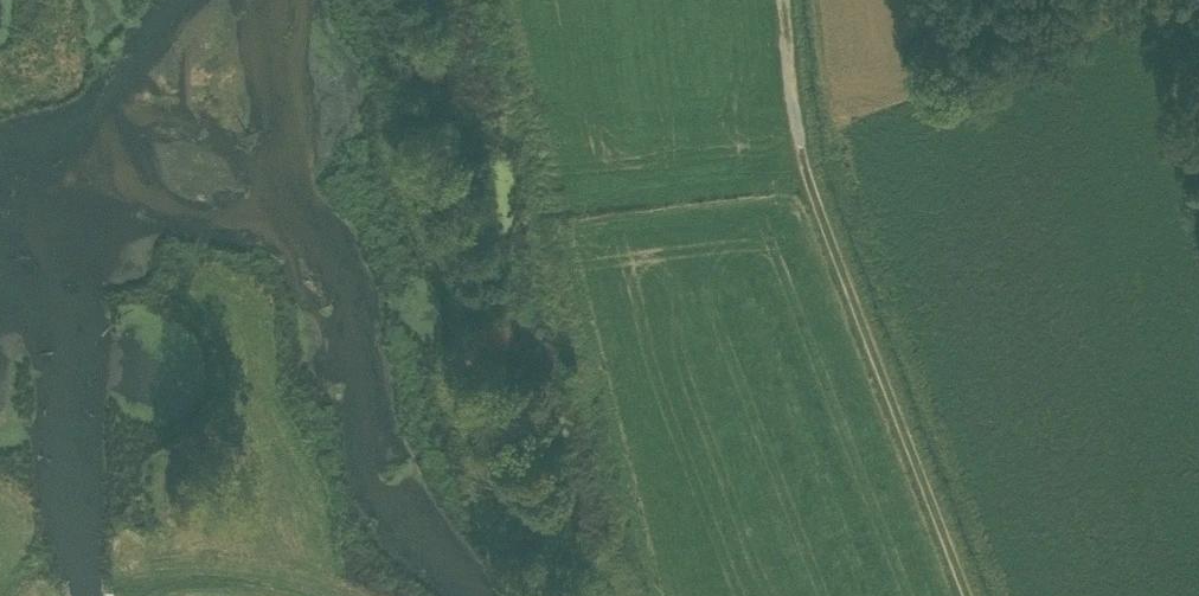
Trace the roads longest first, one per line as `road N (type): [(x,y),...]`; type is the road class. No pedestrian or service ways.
road 1 (track): [(784,0),(808,190),(968,595)]

